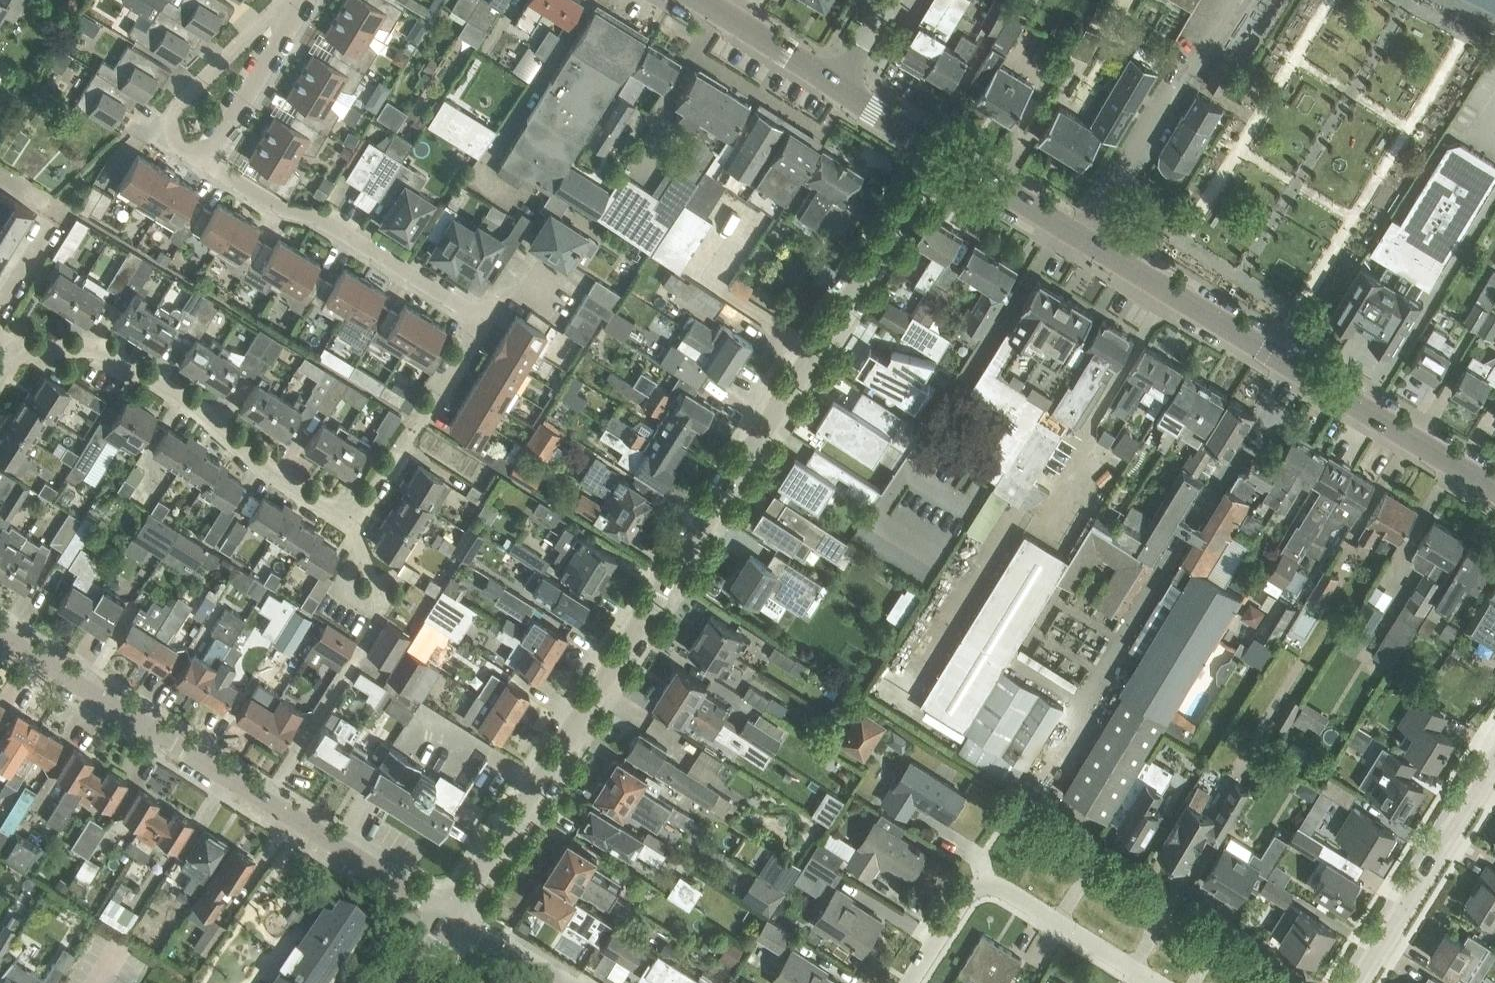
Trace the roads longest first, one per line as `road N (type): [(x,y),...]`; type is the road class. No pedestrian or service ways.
road 1 (tertiary): [(452,917),(943,152)]
road 2 (tertiary): [(1494,488),(943,152)]
road 3 (residential): [(452,917),(0,636)]
road 4 (residential): [(419,421),(471,341),(464,307),(316,214),(278,208),(208,163)]
road 5 (residential): [(348,514),(266,472),(196,408),(104,350),(15,356)]
road 6 (residential): [(910,982),(962,902),(984,890),(1006,894),(1154,982)]
road 7 (residential): [(1494,766),(1358,982)]
road 8 (residential): [(208,163),(177,143),(169,116),(266,18),(298,13)]
road 9 (residential): [(208,163),(298,13)]
road 10 (tertiary): [(840,87),(698,0)]
road 11 (residential): [(564,982),(452,917)]
road 12 (tertiary): [(943,152),(840,87)]

